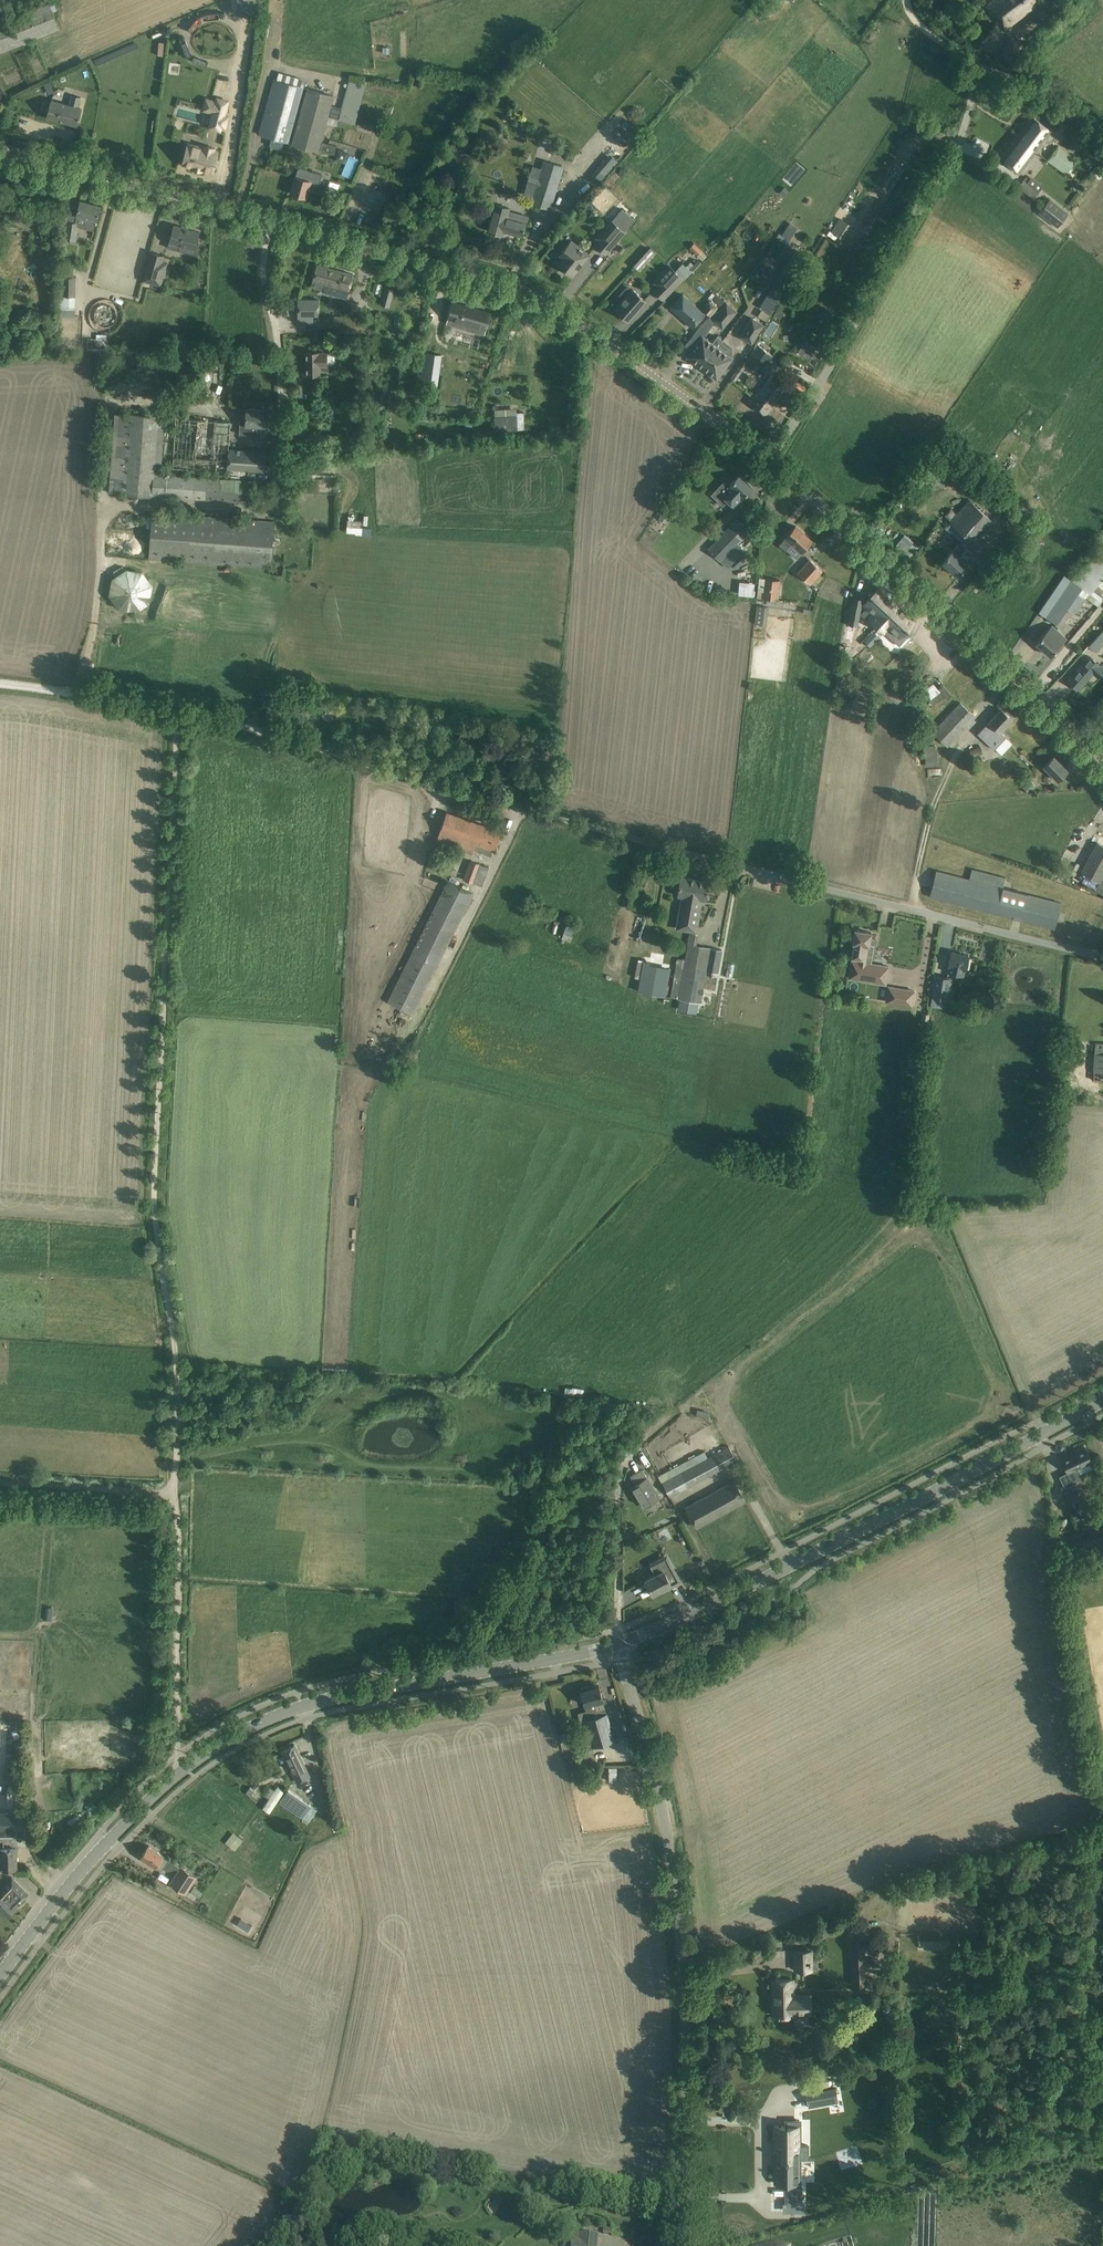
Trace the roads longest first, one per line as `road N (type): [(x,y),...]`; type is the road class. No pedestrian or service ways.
road 1 (tertiary): [(769,462),(510,285),(0,155)]
road 2 (track): [(178,714),(154,1198),(175,1364),(176,1492)]
road 3 (residential): [(1102,958),(409,775)]
road 4 (unclassified): [(688,2245),(681,1912),(667,1819),(620,1644)]
road 5 (unclassified): [(904,0),(915,22),(972,70),(969,108),(950,165),(769,462)]
road 6 (tertiary): [(620,1644),(884,1520),(1102,1400)]
road 7 (tertiary): [(188,1768),(283,1713),(620,1644)]
road 8 (tertiary): [(1102,761),(769,462)]
road 9 (track): [(409,775),(228,723),(0,684)]
road 10 (tertiary): [(0,1978),(88,1863),(188,1768)]
road 11 (track): [(176,1492),(178,1755)]
road 12 (track): [(176,1492),(0,1482)]

